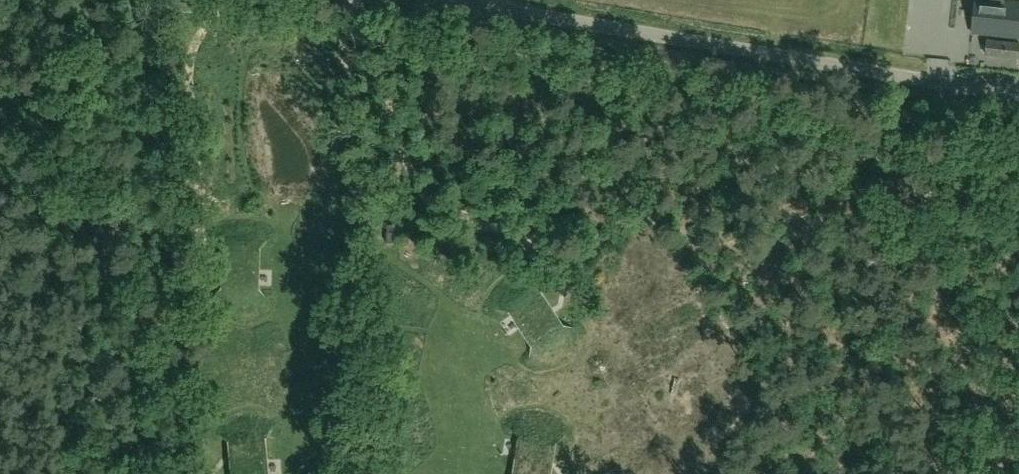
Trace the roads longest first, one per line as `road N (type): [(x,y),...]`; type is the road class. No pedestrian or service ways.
road 1 (unclassified): [(1018,99),(451,0)]

